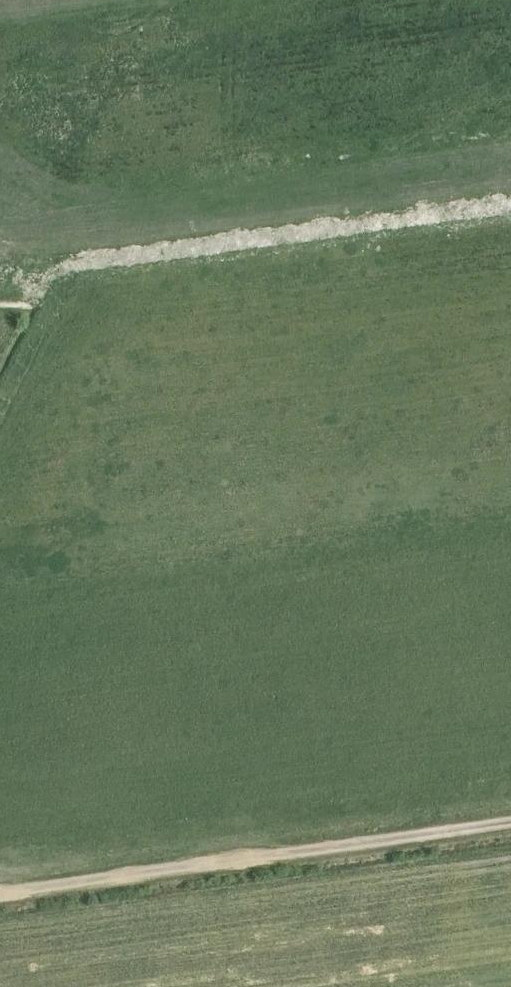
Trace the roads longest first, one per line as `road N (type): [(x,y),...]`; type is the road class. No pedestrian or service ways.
road 1 (track): [(0,896),(510,823)]

